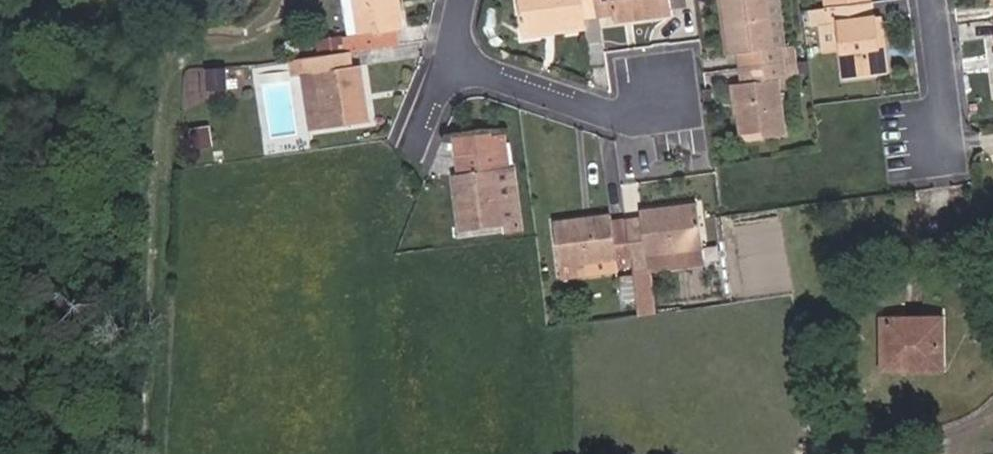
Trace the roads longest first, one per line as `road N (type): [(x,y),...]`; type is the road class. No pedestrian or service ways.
road 1 (residential): [(469,0),(457,63),(615,122),(670,90)]
road 2 (residential): [(923,143),(948,101),(937,0)]

